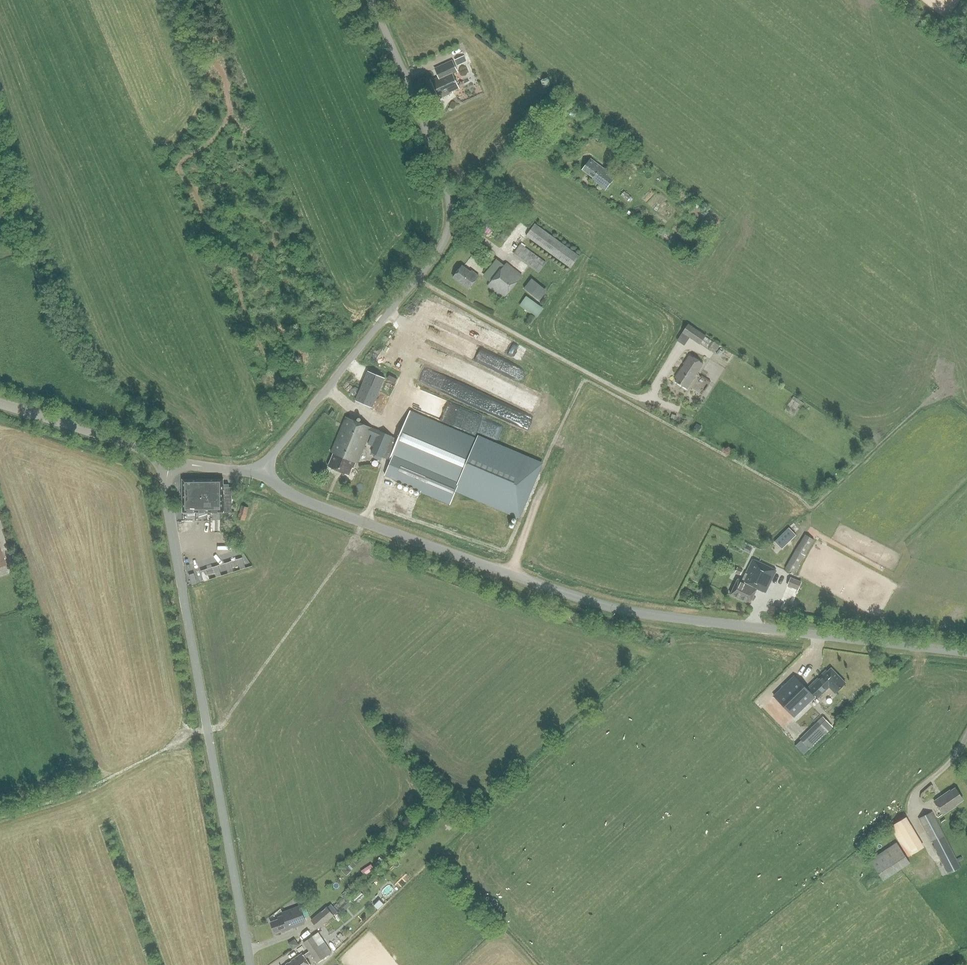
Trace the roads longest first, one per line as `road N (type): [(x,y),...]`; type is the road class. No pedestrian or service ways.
road 1 (unclassified): [(966,651),(598,604),(311,505),(260,464)]
road 2 (unclassified): [(260,464),(442,246),(448,228),(444,178),(373,0)]
road 3 (unclassified): [(250,964),(166,489),(172,460)]
road 4 (unclassified): [(172,460),(0,403)]
road 5 (track): [(451,209),(537,104)]

